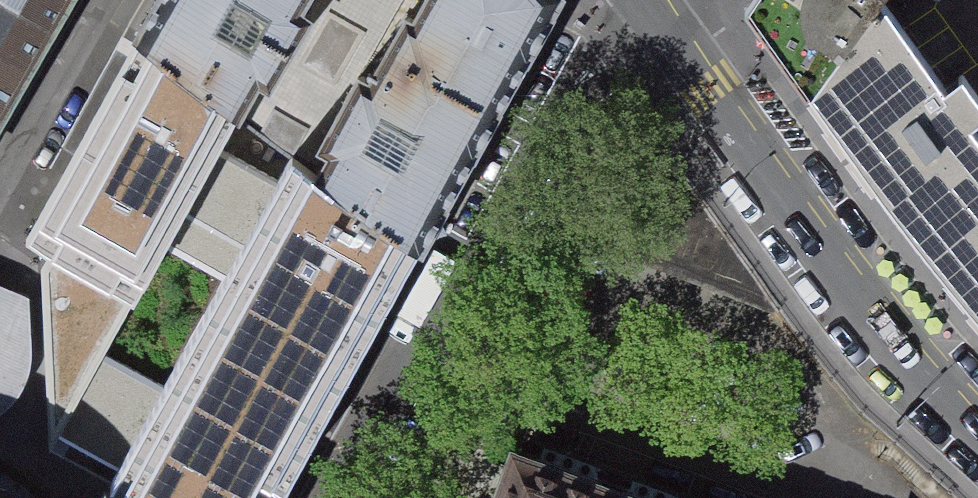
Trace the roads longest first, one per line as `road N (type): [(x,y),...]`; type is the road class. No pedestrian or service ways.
road 1 (residential): [(347,497),(637,0)]
road 2 (residential): [(640,0),(829,264),(977,428)]

